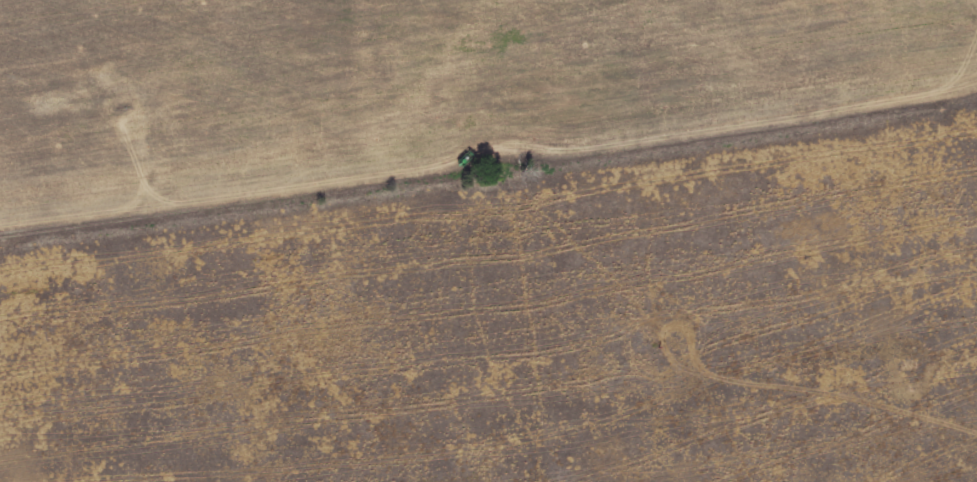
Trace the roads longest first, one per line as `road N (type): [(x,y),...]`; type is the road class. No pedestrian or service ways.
road 1 (residential): [(976,161),(566,227),(583,481)]

